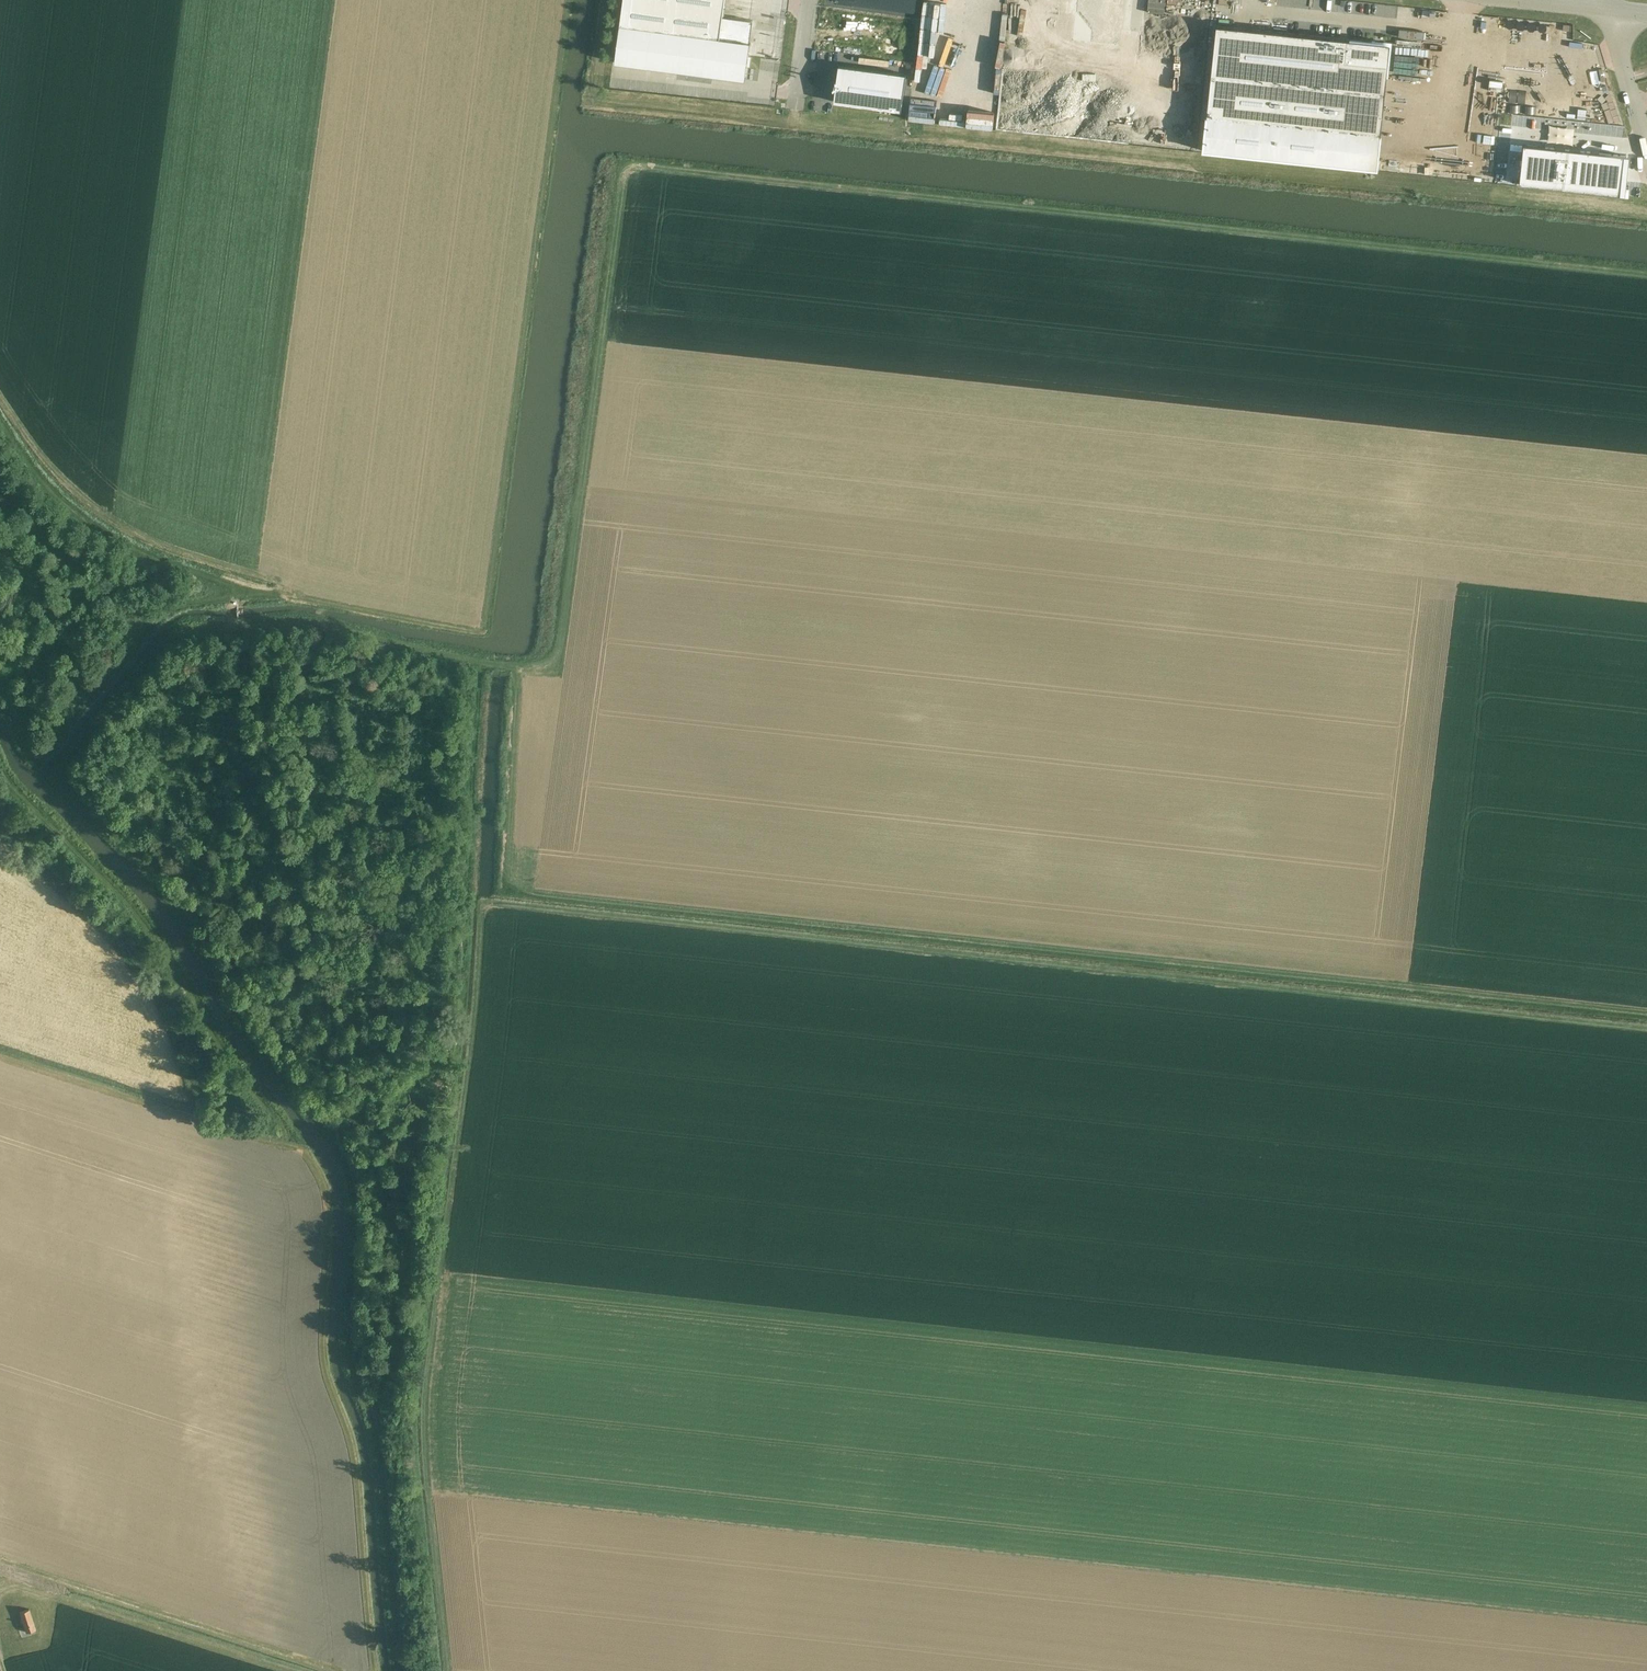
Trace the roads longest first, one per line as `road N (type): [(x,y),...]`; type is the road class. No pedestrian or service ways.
road 1 (track): [(1646,1007),(503,886),(519,666),(324,626),(179,629),(53,776),(179,914),(258,1055),(330,1142),(346,1181),(345,1346),(372,1435),(395,1670)]
road 2 (track): [(0,708),(40,756),(148,626),(177,606),(255,595)]
road 3 (track): [(0,435),(79,524),(119,549),(255,595)]
road 4 (unclassified): [(1612,10),(1646,141)]

